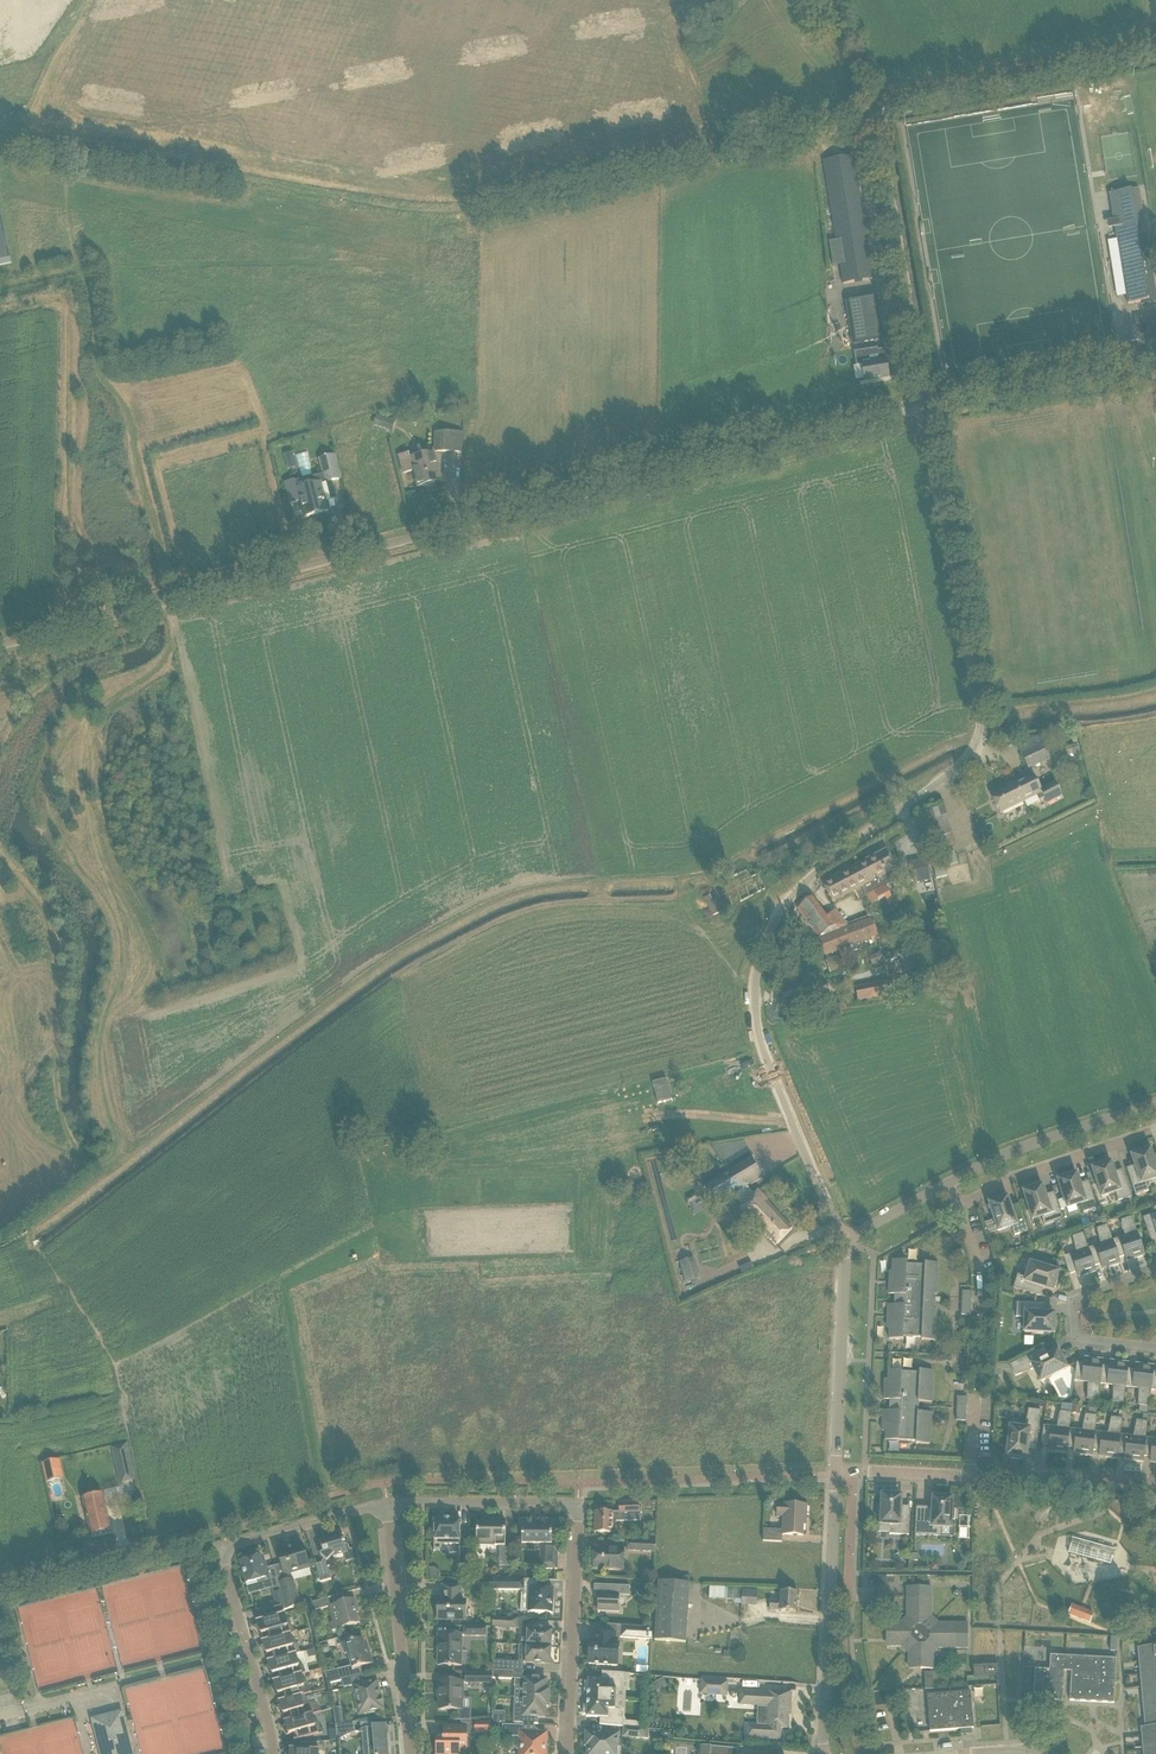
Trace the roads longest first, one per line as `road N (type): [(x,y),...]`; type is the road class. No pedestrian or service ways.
road 1 (unclassified): [(843,1242),(764,1044),(756,968),(788,894),(970,759),(980,741),(980,705),(924,406)]
road 2 (unclassified): [(924,406),(0,655)]
road 3 (track): [(879,117),(449,201),(387,205),(0,133)]
road 4 (unclassified): [(924,406),(879,117),(1155,53)]
road 5 (unclassified): [(387,1506),(578,1507),(566,1753)]
road 6 (unclassified): [(272,1753),(229,1551),(387,1506)]
road 7 (unclassified): [(818,1753),(836,1472)]
road 8 (unclassified): [(410,1753),(387,1506)]
road 9 (unclassified): [(1155,369),(924,406)]
road 10 (unclassified): [(836,1472),(843,1242)]
road 11 (residential): [(0,1577),(223,1531)]
road 12 (unclassified): [(948,1184),(1041,1141),(1155,1104)]
road 13 (residential): [(1155,1268),(1069,1299),(1074,1343),(1155,1350)]
road 14 (residential): [(1155,1129),(1013,1177),(959,1208)]
road 15 (residential): [(971,1478),(1155,1487)]
road 16 (residential): [(836,1472),(971,1478)]
road 17 (track): [(879,117),(832,0)]
road 18 (unclassified): [(843,1242),(948,1184)]

